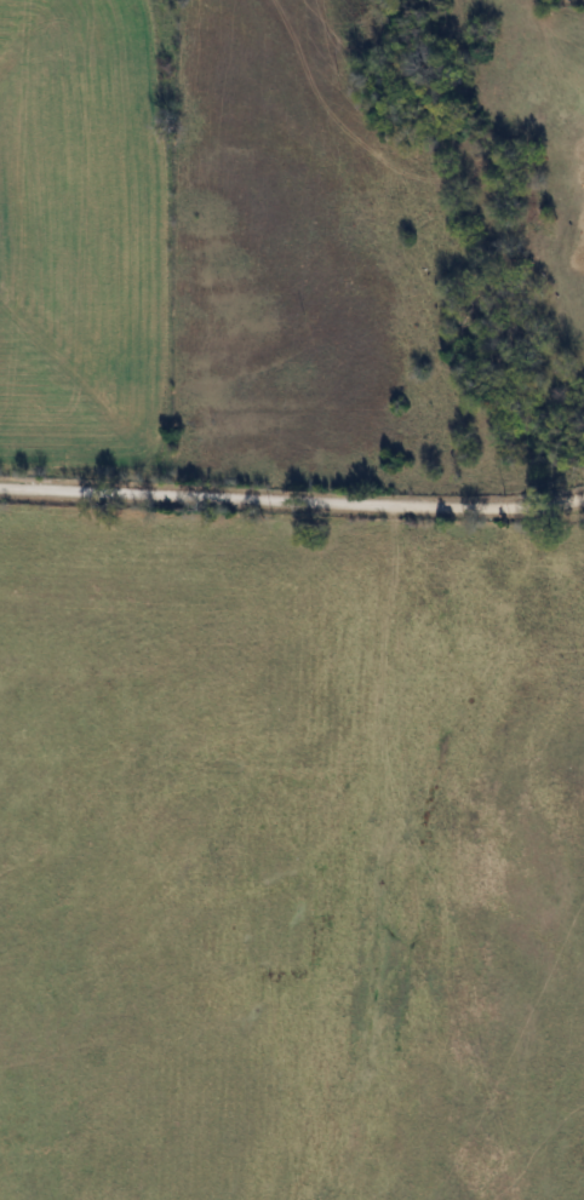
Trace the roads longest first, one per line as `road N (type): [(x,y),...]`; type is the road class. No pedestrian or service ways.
road 1 (residential): [(0,491),(476,509),(563,503)]

